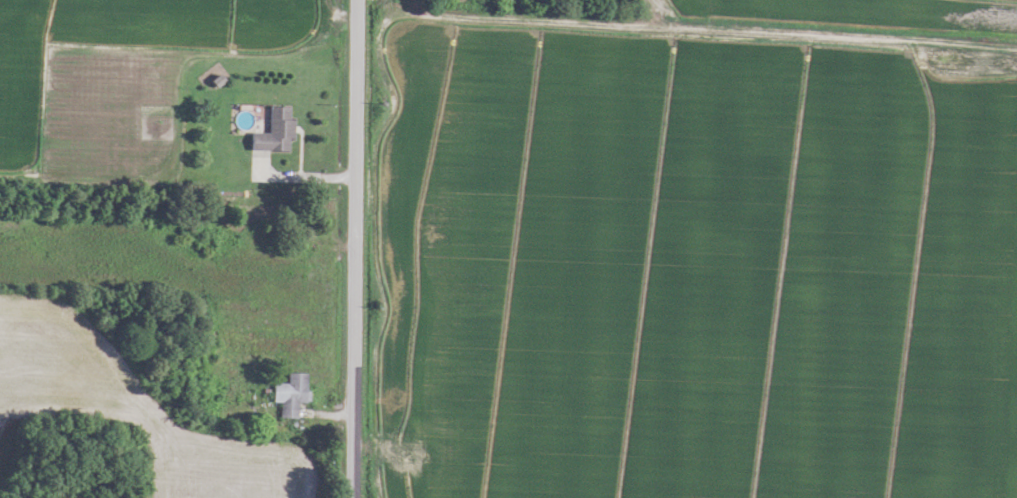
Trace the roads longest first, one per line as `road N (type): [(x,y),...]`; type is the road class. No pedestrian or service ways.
road 1 (tertiary): [(351,497),(355,0)]

